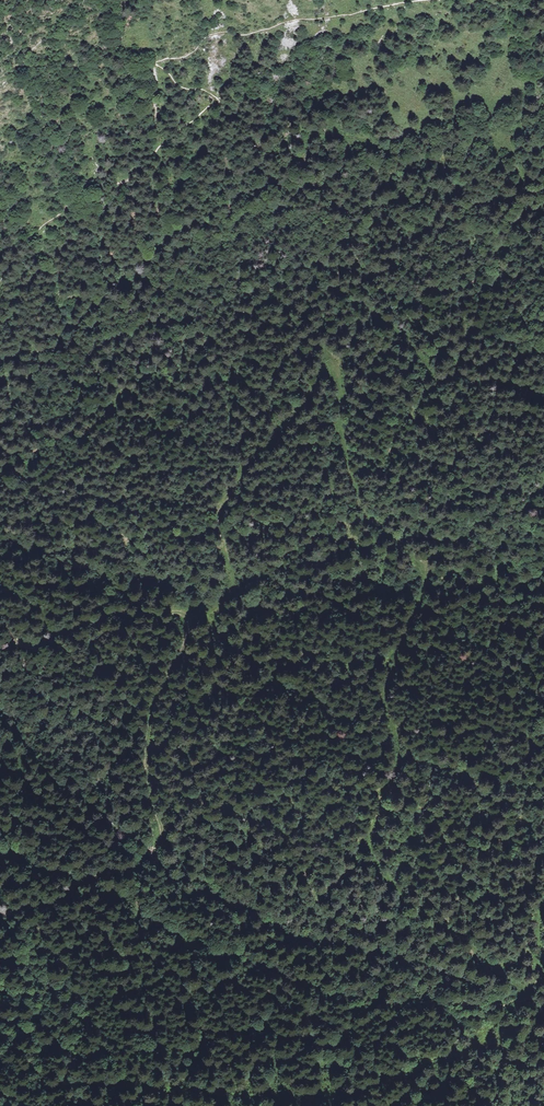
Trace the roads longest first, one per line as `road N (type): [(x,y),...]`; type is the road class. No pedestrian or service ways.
road 1 (track): [(178,612),(93,624),(29,652),(0,614)]

